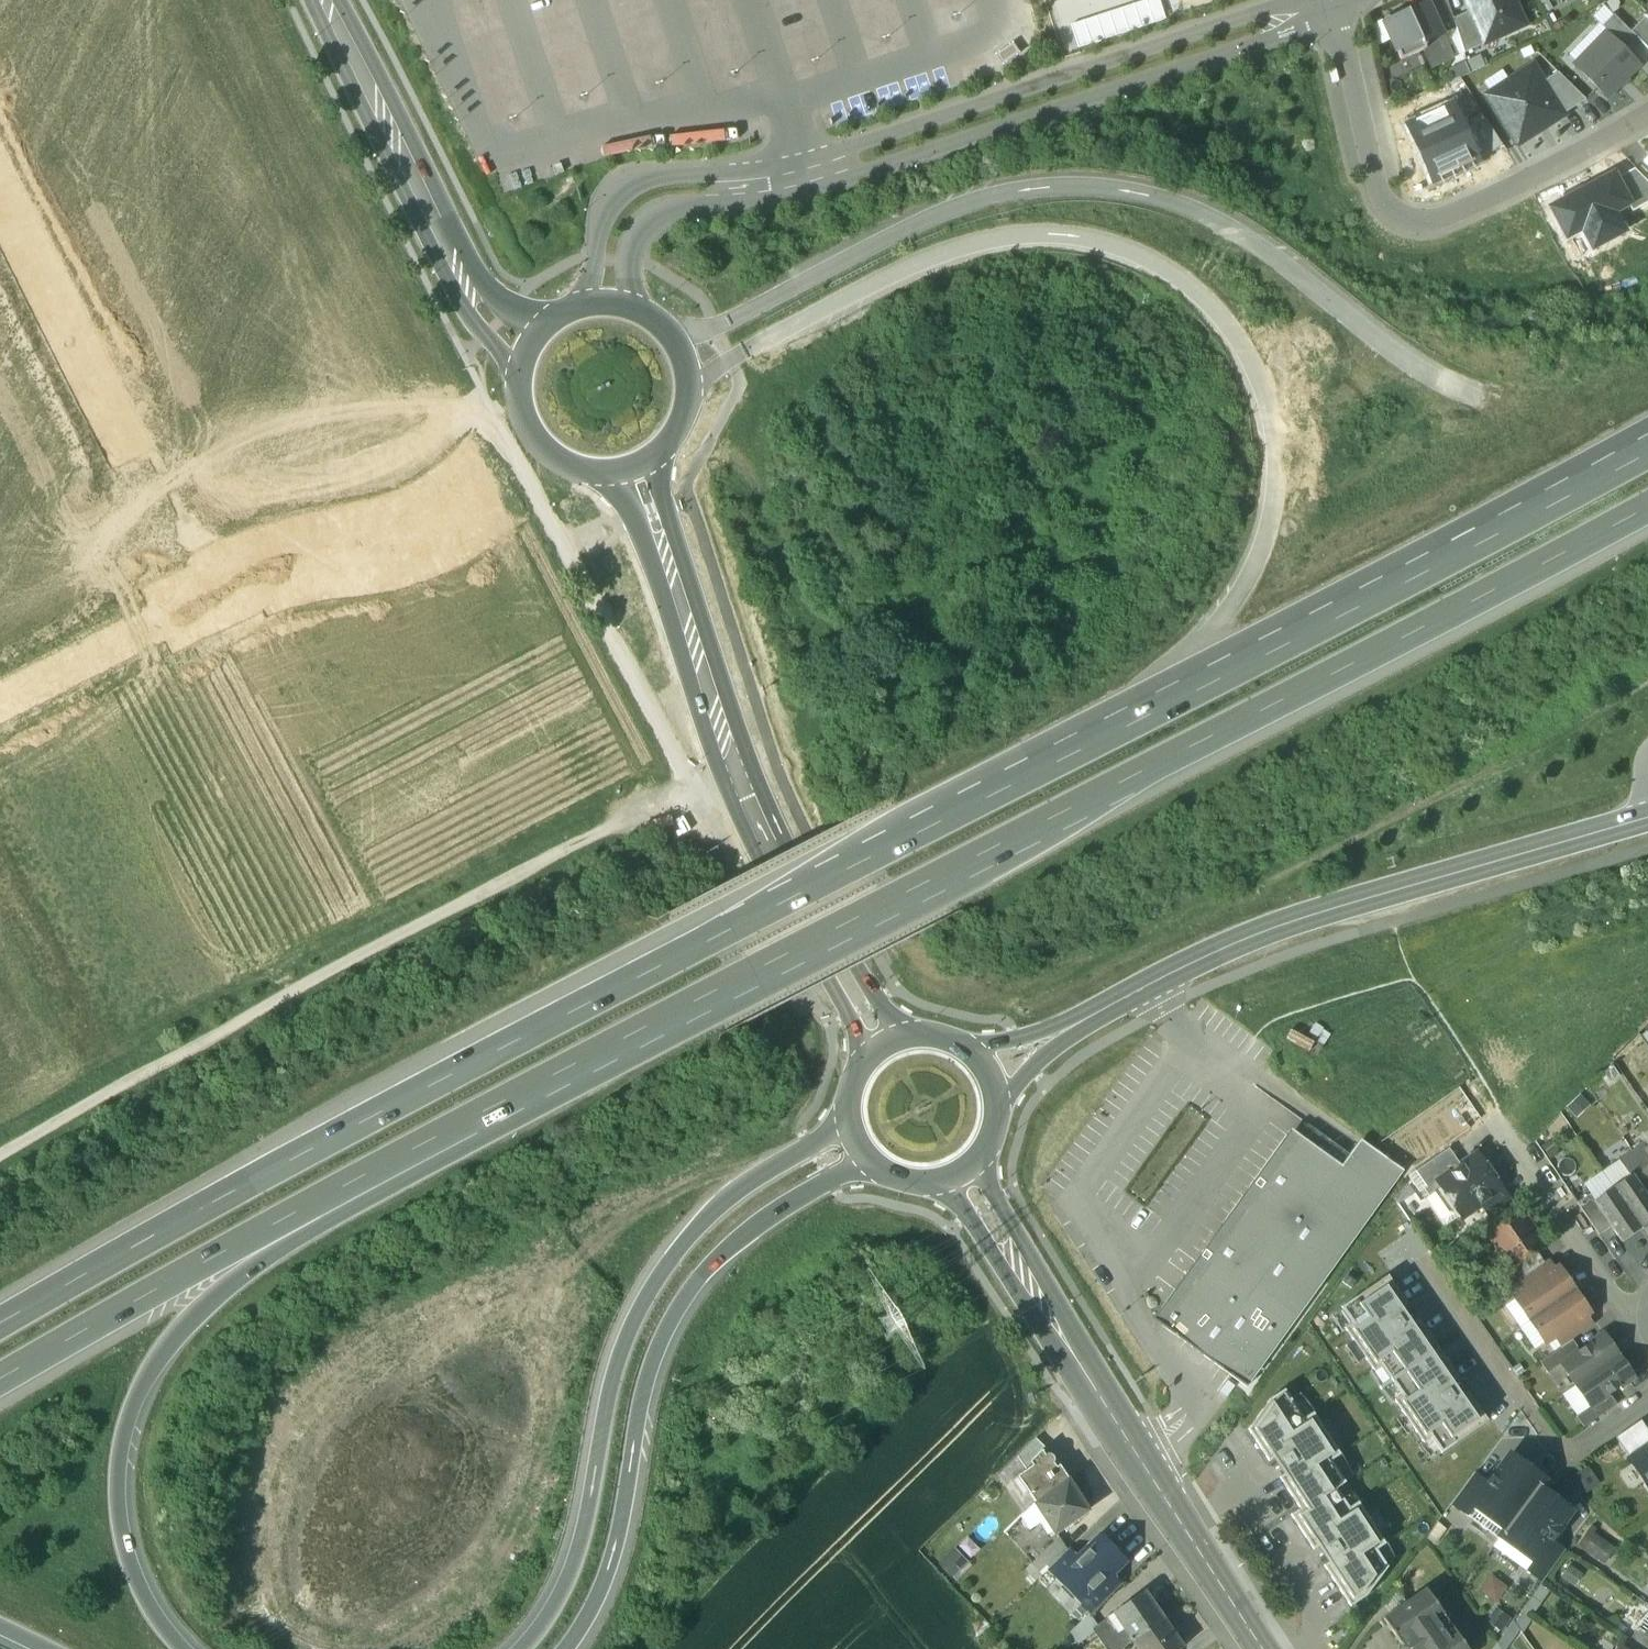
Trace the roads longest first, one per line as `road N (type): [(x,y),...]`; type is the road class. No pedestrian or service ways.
road 1 (motorway): [(1647,447),(720,926),(0,1314)]
road 2 (motorway): [(432,1136),(1235,734),(1647,511)]
road 3 (track): [(0,1153),(589,834),(734,766)]
road 4 (secondary): [(1647,815),(1320,915),(1152,982),(990,1072)]
road 5 (motorway): [(184,1648),(139,1588),(117,1510),(124,1419),(139,1380),(196,1310),(254,1265),(386,1190),(432,1136)]
road 6 (motorway): [(850,1102),(821,1141),(704,1221),(653,1288),(612,1389),(576,1567),(523,1648)]
road 7 (secondary): [(886,1043),(754,812),(632,470)]
road 8 (motorway): [(571,1648),(623,1543),(651,1389),(681,1312),(735,1246),(780,1208),(828,1177),(880,1165)]
road 9 (residential): [(538,437),(434,516),(257,571),(0,700)]
road 10 (secondary): [(1264,1648),(962,1170)]
road 11 (residential): [(1318,6),(1275,7),(863,142),(830,171)]
road 12 (residential): [(830,171),(870,172),(990,134),(1284,31),(1318,6)]
road 13 (residential): [(1647,124),(1609,150),(1430,229),(1381,198),(1339,0)]
road 14 (motorway): [(0,1376),(432,1136)]
road 15 (secondary): [(533,345),(497,325),(470,288),(329,0)]
road 16 (residential): [(0,194),(128,448)]
road 17 (residential): [(739,189),(710,174),(661,178),(620,194),(602,220),(586,308)]
road 18 (residential): [(1509,1127),(1640,1317)]
road 19 (secondary): [(632,470),(666,442),(686,396),(673,343),(633,311)]
road 20 (residential): [(633,311),(634,240),(674,214),(709,210),(739,189)]
road 21 (secondary): [(990,1072),(955,1039),(932,1033),(886,1043)]

